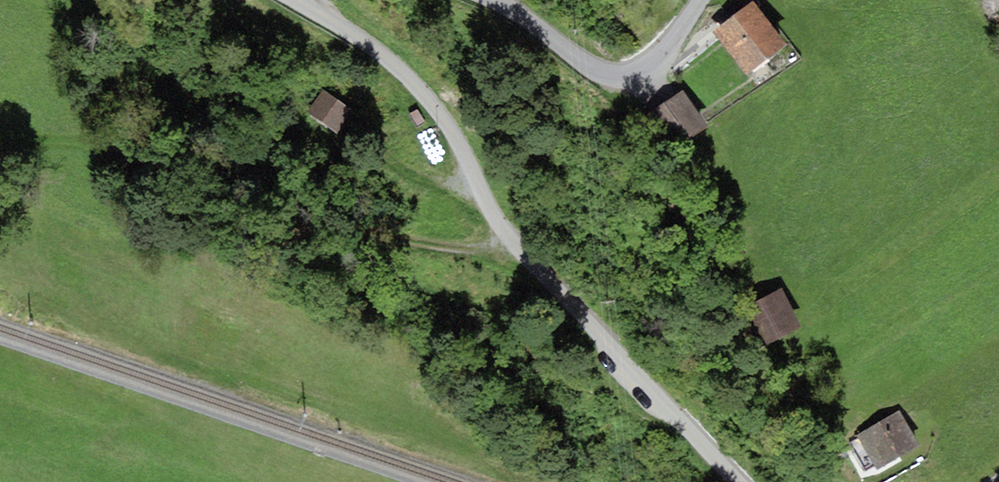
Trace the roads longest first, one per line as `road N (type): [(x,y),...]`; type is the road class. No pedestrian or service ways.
road 1 (track): [(0,140),(135,145),(325,223),(434,245),(515,245)]
road 2 (residential): [(297,0),(386,58),(428,100),(515,245)]
road 3 (residential): [(738,481),(515,245)]
road 4 (residential): [(700,0),(650,62),(621,74),(596,71),(491,0)]
road 5 (track): [(476,182),(412,174),(354,126)]

